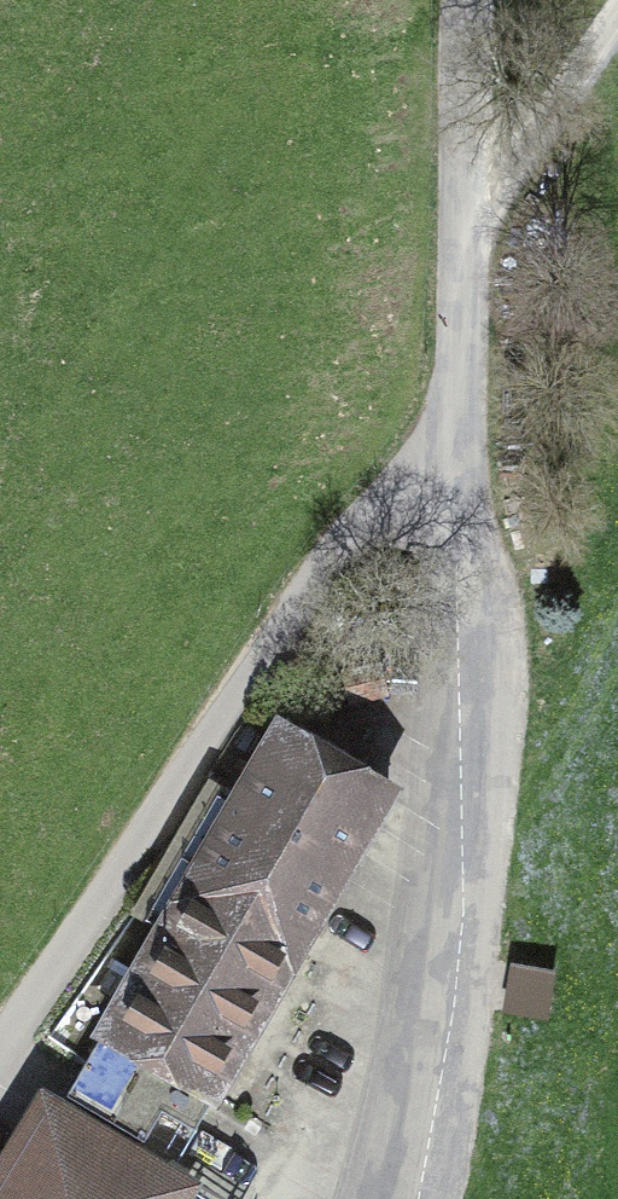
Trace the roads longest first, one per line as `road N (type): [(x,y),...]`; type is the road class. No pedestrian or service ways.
road 1 (residential): [(454,438),(494,671),(494,772),(477,984),(445,1198)]
road 2 (unclassified): [(454,438),(288,607),(0,1037)]
road 3 (residential): [(473,0),(478,210),(454,438)]

